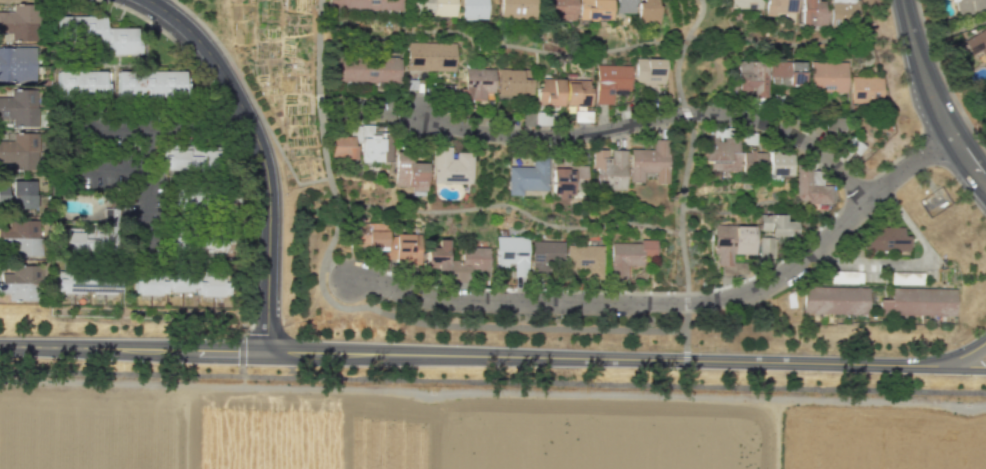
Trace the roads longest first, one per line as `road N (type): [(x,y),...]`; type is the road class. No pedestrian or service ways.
road 1 (secondary): [(939,365),(0,346)]
road 2 (residential): [(947,136),(786,274),(713,301),(473,301),(349,279)]
road 3 (residential): [(864,201),(797,138),(738,117),(687,113),(551,141),(421,118)]
road 4 (residential): [(266,352),(269,198),(262,155),(207,50),(149,0)]
road 5 (tertiary): [(903,0),(930,98),(985,190)]
road 6 (track): [(0,379),(182,387)]

